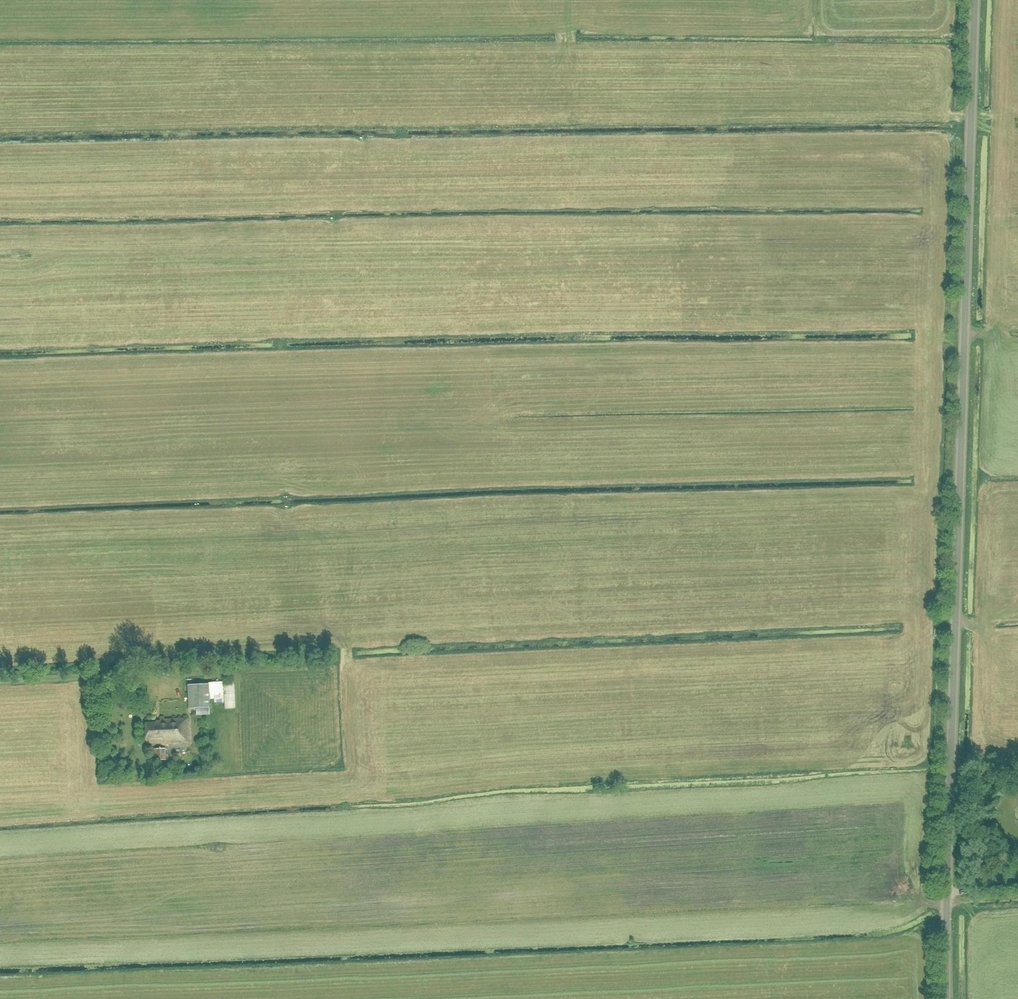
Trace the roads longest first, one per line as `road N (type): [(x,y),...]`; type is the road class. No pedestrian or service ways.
road 1 (unclassified): [(949,998),(974,0)]

